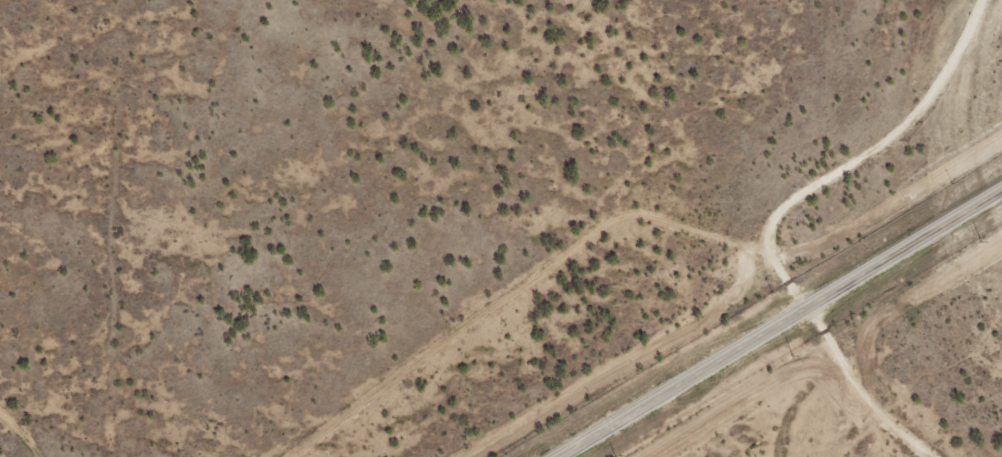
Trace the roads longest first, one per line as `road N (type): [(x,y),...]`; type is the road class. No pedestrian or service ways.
road 1 (track): [(311,456),(382,415),(615,211),(670,181),(703,181),(809,307)]
road 2 (tertiary): [(1001,194),(562,456)]
road 3 (track): [(764,249),(784,206),(937,92),(980,0)]
road 4 (track): [(921,456),(886,423),(809,307)]

